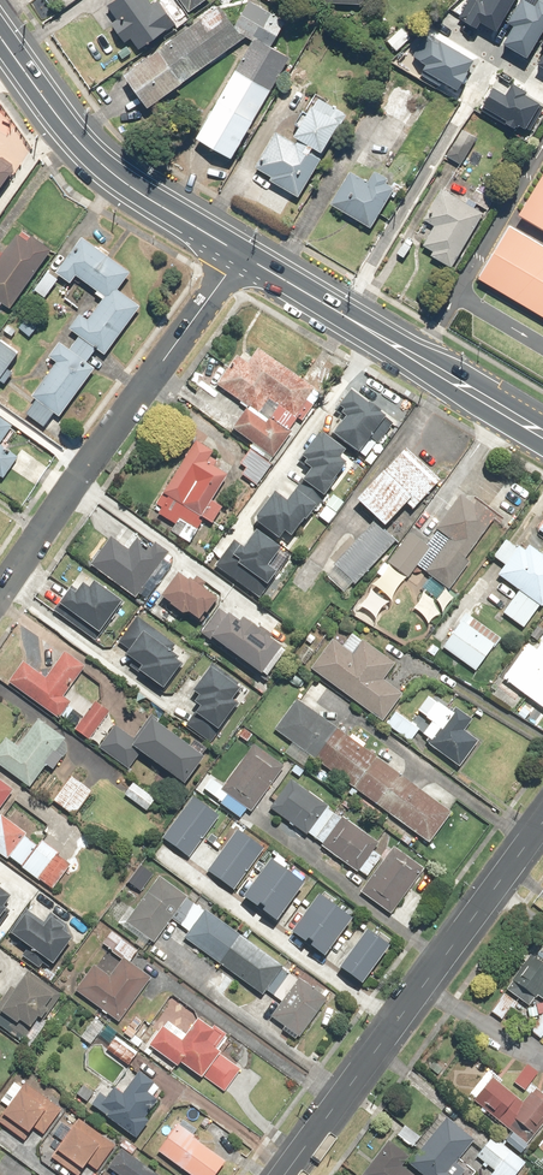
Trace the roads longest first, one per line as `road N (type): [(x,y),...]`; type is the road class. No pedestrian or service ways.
road 1 (residential): [(0,602),(239,257)]
road 2 (primary): [(239,257),(542,436)]
road 3 (primary): [(0,37),(64,130),(105,170),(239,257)]
road 4 (residential): [(158,851),(394,1023)]
road 5 (residential): [(542,821),(394,1023)]
road 6 (residential): [(394,1023),(285,1174)]

